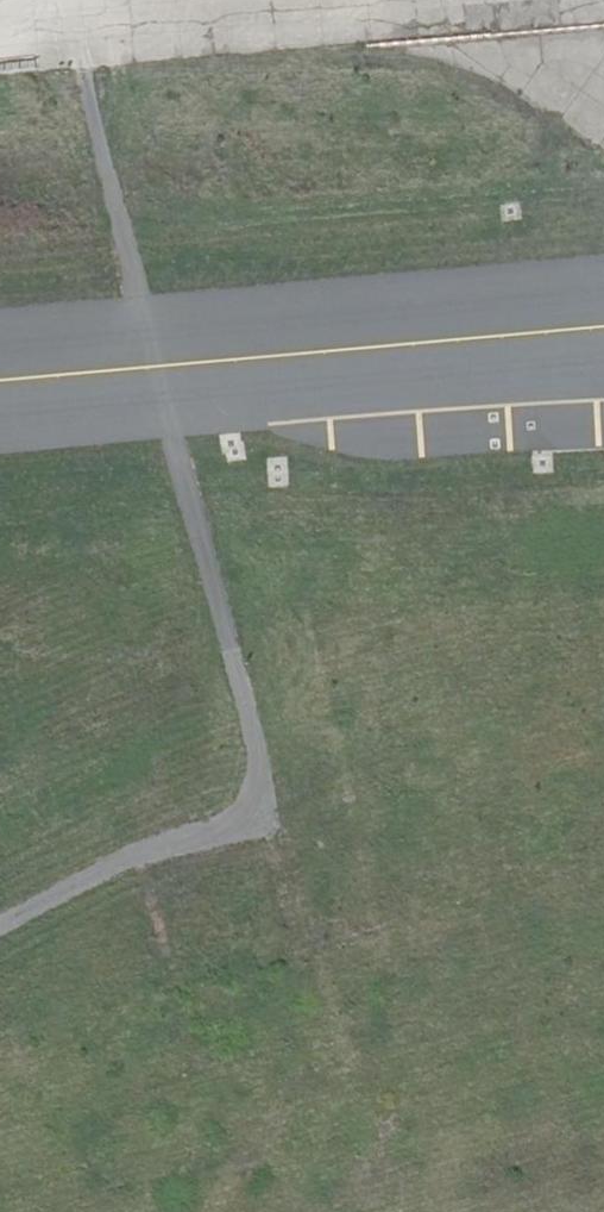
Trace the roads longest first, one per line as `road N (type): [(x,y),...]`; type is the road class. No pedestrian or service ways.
road 1 (track): [(234,665),(260,757),(261,788),(249,810),(137,856),(0,929)]

